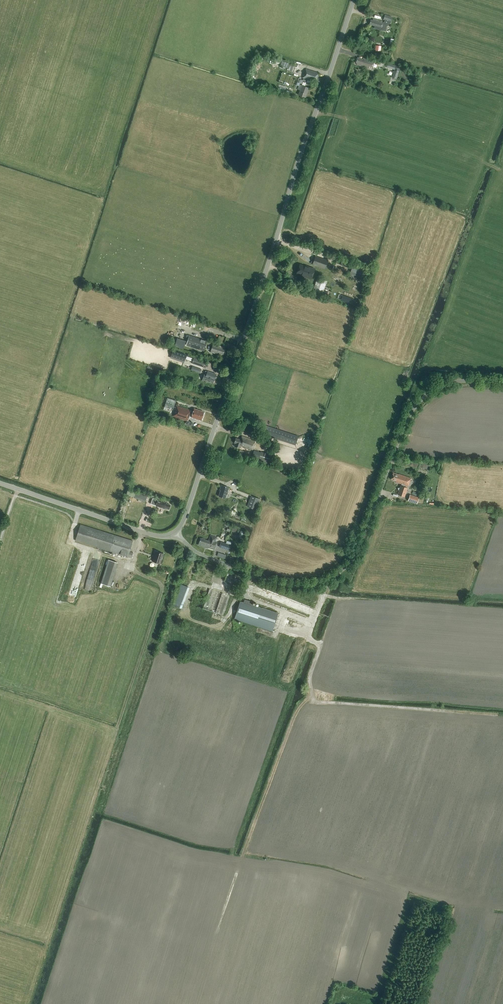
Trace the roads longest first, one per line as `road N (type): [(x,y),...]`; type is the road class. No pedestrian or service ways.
road 1 (unclassified): [(176,532),(353,0)]
road 2 (tertiary): [(176,532),(201,555),(282,585),(324,581),(356,553),(416,406),(450,383),(502,381)]
road 3 (tertiary): [(176,532),(151,534),(0,483)]

